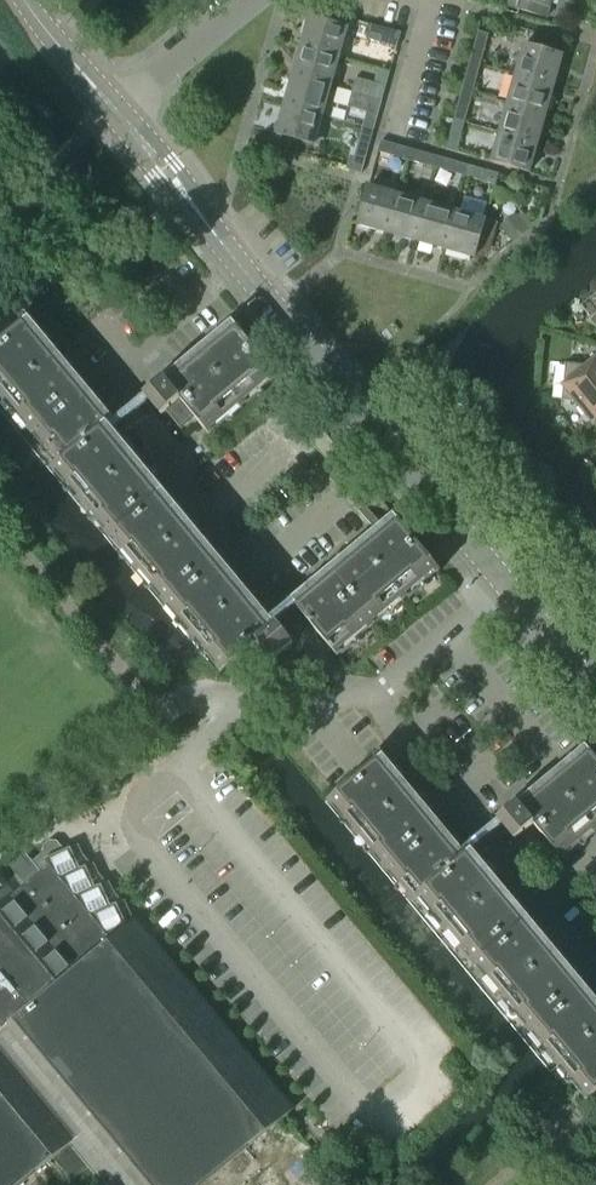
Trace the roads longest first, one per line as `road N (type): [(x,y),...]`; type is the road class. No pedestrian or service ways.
road 1 (tertiary): [(511,585),(117,110)]
road 2 (residential): [(307,700),(384,691),(511,585)]
road 3 (residential): [(117,110),(255,0)]
road 4 (residential): [(395,139),(434,2),(426,0)]
road 5 (tertiary): [(117,110),(31,0)]
road 6 (tertiary): [(595,688),(511,585)]

